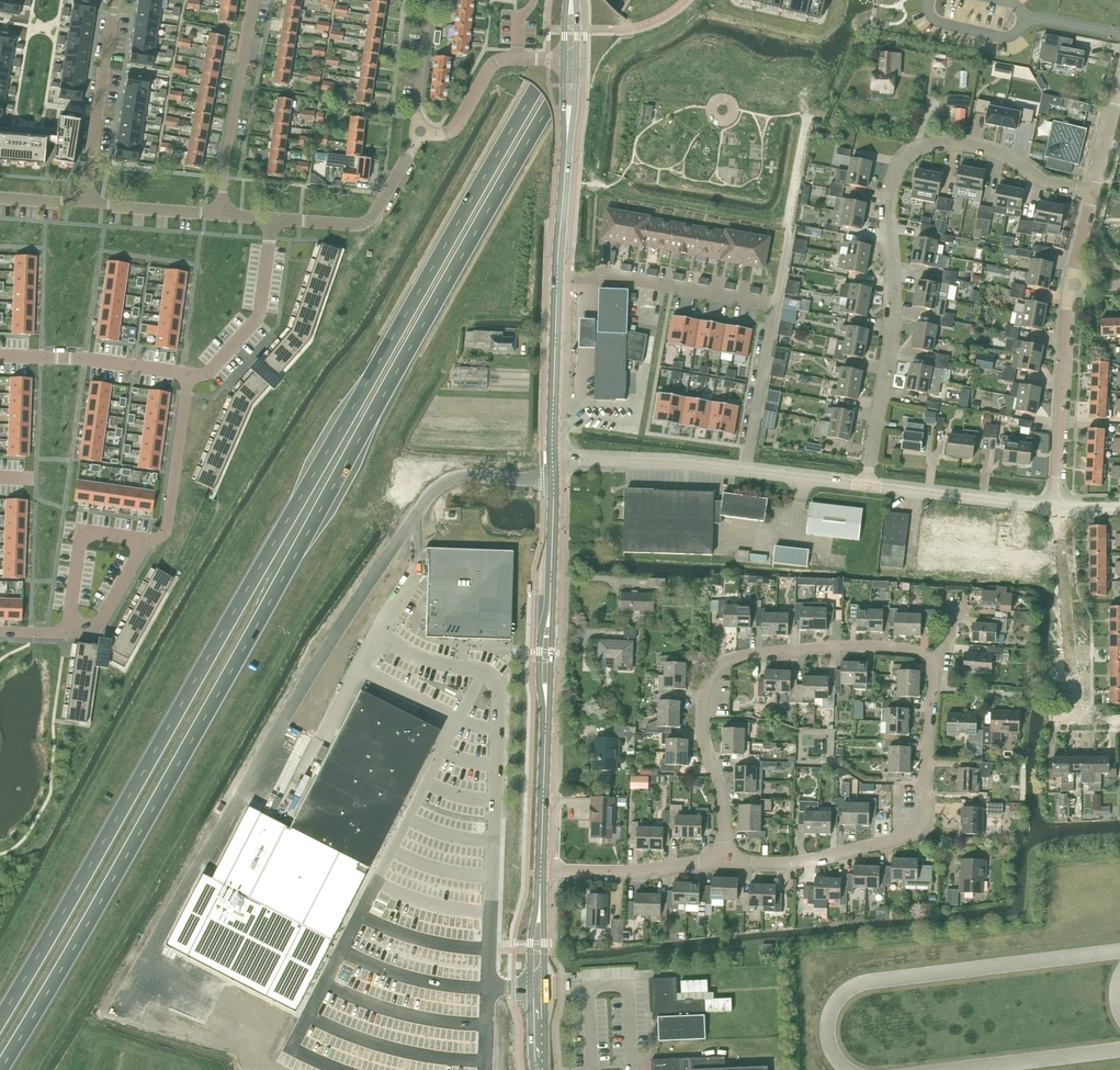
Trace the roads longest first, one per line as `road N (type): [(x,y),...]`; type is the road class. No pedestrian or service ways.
road 1 (trunk): [(1,1069),(613,0)]
road 2 (trunk): [(588,0),(0,1019)]
road 3 (residential): [(724,860),(794,862),(923,828),(933,672),(926,656),(826,646),(738,656),(715,668),(701,696),(700,726),(724,830)]
road 4 (residential): [(1094,191),(1048,182),(966,144),(933,144),(905,158),(890,197),(890,346),(867,481)]
road 5 (residential): [(0,632),(86,631),(102,620),(147,540),(167,527),(189,374)]
road 6 (tertiary): [(553,459),(567,146)]
road 7 (residential): [(1057,508),(1071,283)]
road 8 (residential): [(221,214),(255,0)]
road 9 (residential): [(1075,720),(1057,508)]
road 10 (residential): [(115,0),(84,202)]
road 11 (tertiary): [(541,871),(530,944),(534,1069)]
road 12 (unclassified): [(420,132),(367,222),(273,218)]
road 13 (tertiary): [(546,1069),(541,871)]
road 14 (residential): [(189,374),(208,373),(259,315),(273,218)]
road 15 (unclassified): [(553,459),(746,472)]
road 16 (unclassified): [(867,481),(1057,508)]
road 17 (residential): [(0,355),(189,374)]
road 18 (residential): [(541,871),(624,872),(724,860)]
road 19 (residential): [(746,472),(775,305)]
road 20 (residential): [(775,305),(612,279)]
road 21 (tertiary): [(551,582),(540,634),(546,736)]
road 22 (tertiary): [(546,736),(551,582)]
road 23 (unclassified): [(221,214),(84,202)]
road 24 (tertiary): [(541,871),(546,736)]
road 25 (unclassified): [(420,132),(451,131),(492,65),(517,59)]
road 26 (residential): [(420,132),(429,0)]
road 27 (tertiary): [(551,582),(553,459)]
road 28 (unclassified): [(746,472),(867,481)]
road 29 (residential): [(1022,18),(1018,31),(1001,37),(937,21),(929,0)]

